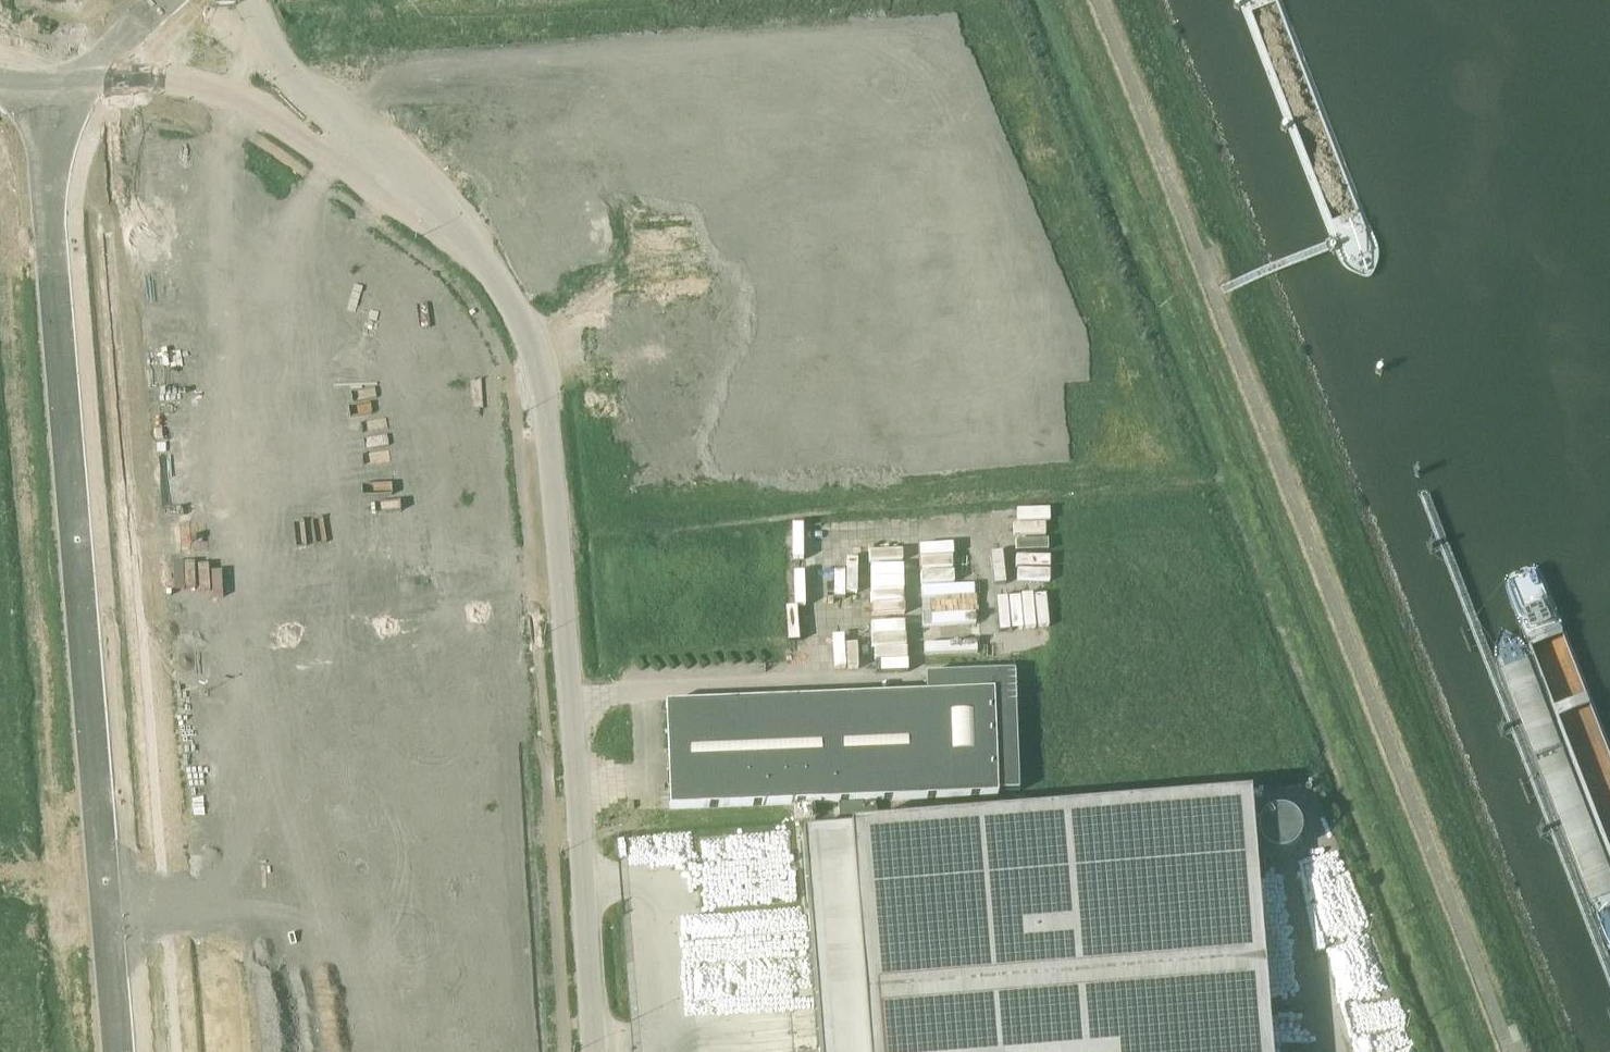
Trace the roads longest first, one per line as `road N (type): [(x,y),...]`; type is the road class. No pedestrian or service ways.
road 1 (unclassified): [(119,1051),(51,144),(73,90),(165,0)]
road 2 (unclassified): [(595,1051),(552,450)]
road 3 (track): [(230,0),(291,76),(480,262),(533,350),(552,450)]

